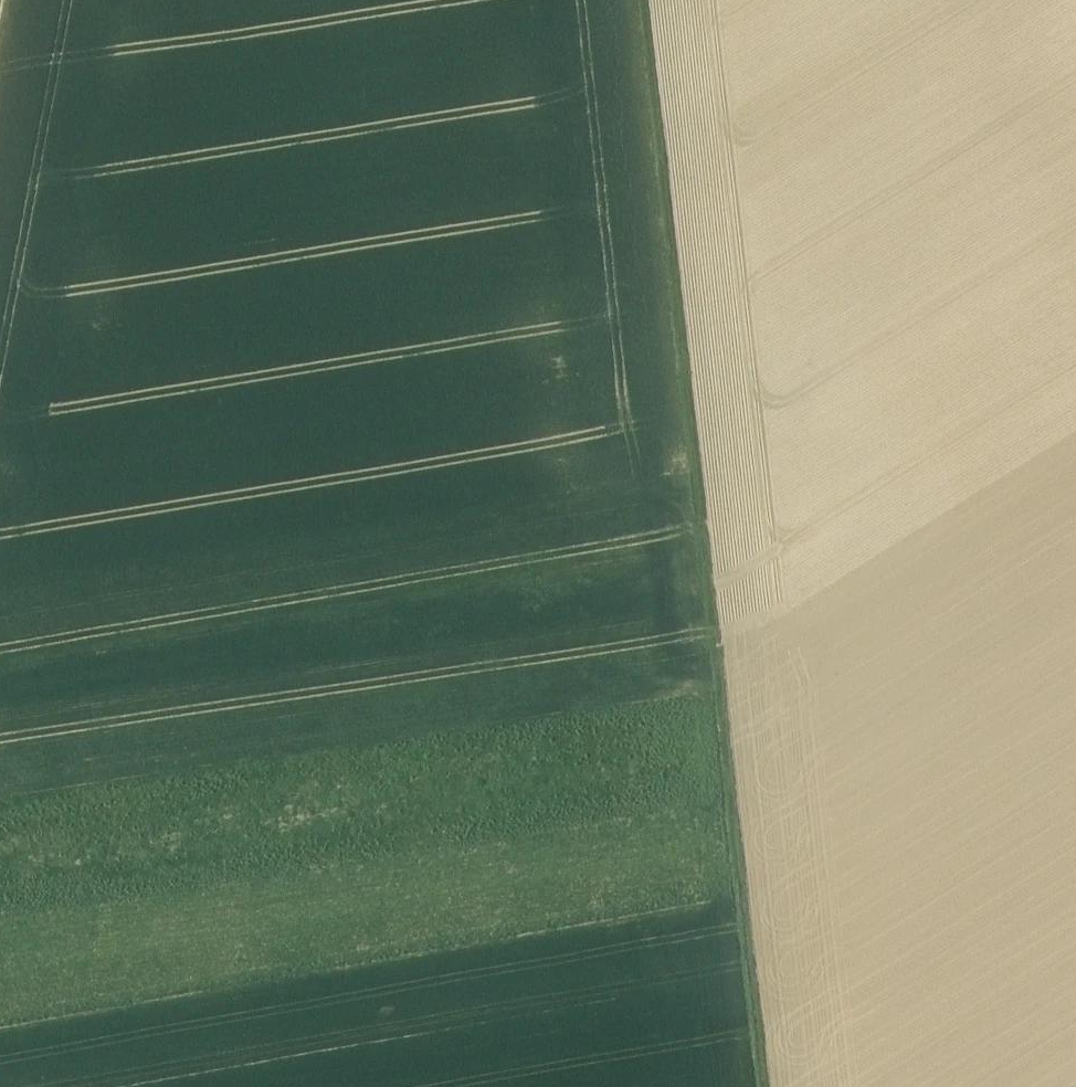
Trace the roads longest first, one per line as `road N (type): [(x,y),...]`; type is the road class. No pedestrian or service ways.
road 1 (track): [(642,0),(760,1086)]

